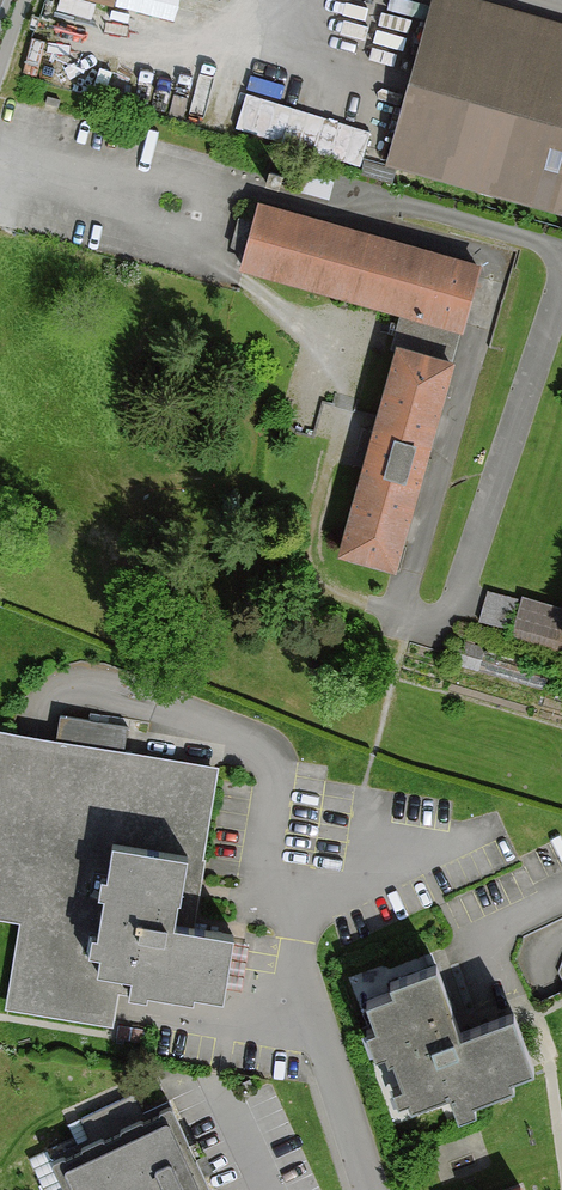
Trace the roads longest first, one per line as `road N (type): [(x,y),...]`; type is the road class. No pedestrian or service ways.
road 1 (residential): [(381,1189),(318,988),(278,906)]

